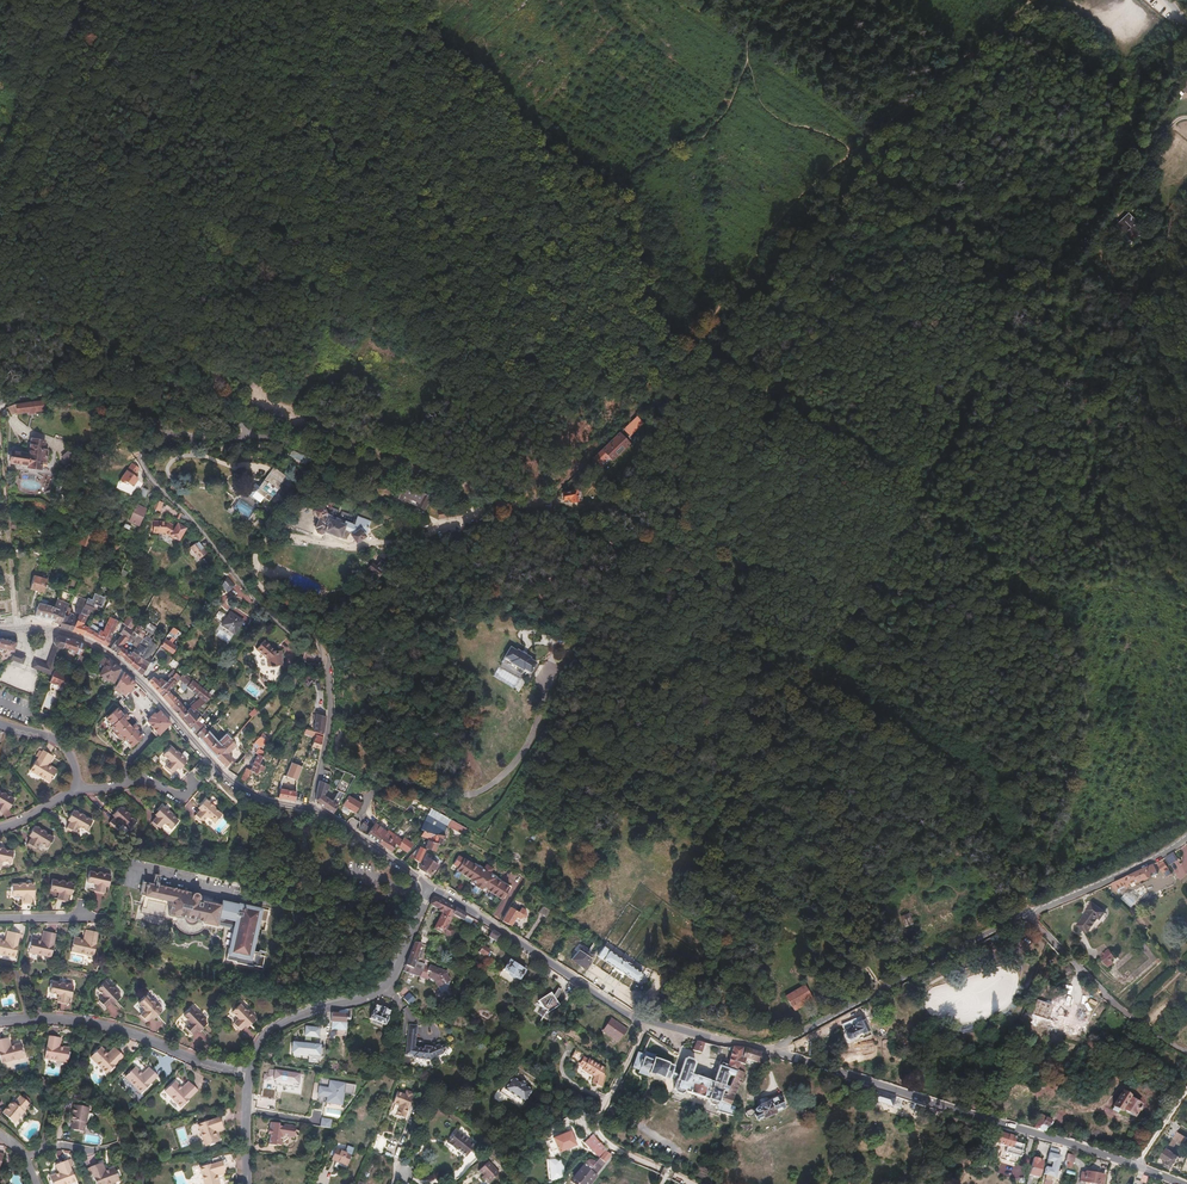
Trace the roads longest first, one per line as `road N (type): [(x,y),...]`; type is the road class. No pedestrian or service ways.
road 1 (residential): [(503,502),(409,539),(355,546),(273,536),(264,543),(258,582),(318,645),(321,661)]
road 2 (tertiary): [(431,886),(630,1015),(778,1053)]
road 3 (tertiary): [(0,631),(70,634),(108,653),(229,780),(273,801),(313,807)]
road 4 (tertiary): [(1137,1165),(778,1053)]
road 5 (residential): [(321,661),(258,602),(143,467),(147,449),(173,431)]
road 6 (unclassified): [(0,324),(93,330),(161,379),(264,433)]
road 7 (residential): [(778,1053),(1030,912)]
road 8 (residential): [(431,886),(386,986),(265,1033),(249,1075)]
road 9 (residential): [(249,1075),(84,1021),(0,1022)]
road 10 (residential): [(264,433),(357,473),(503,502)]
road 11 (unclassified): [(1030,912),(1085,977),(1186,1054)]
road 12 (residential): [(0,404),(51,393),(173,431)]
road 13 (residential): [(1030,912),(1157,858),(1186,836)]
road 14 (residential): [(313,807),(331,708),(321,661)]
road 15 (tertiary): [(313,807),(431,886)]
road 16 (residential): [(191,775),(188,794),(179,797),(146,780),(79,787)]

